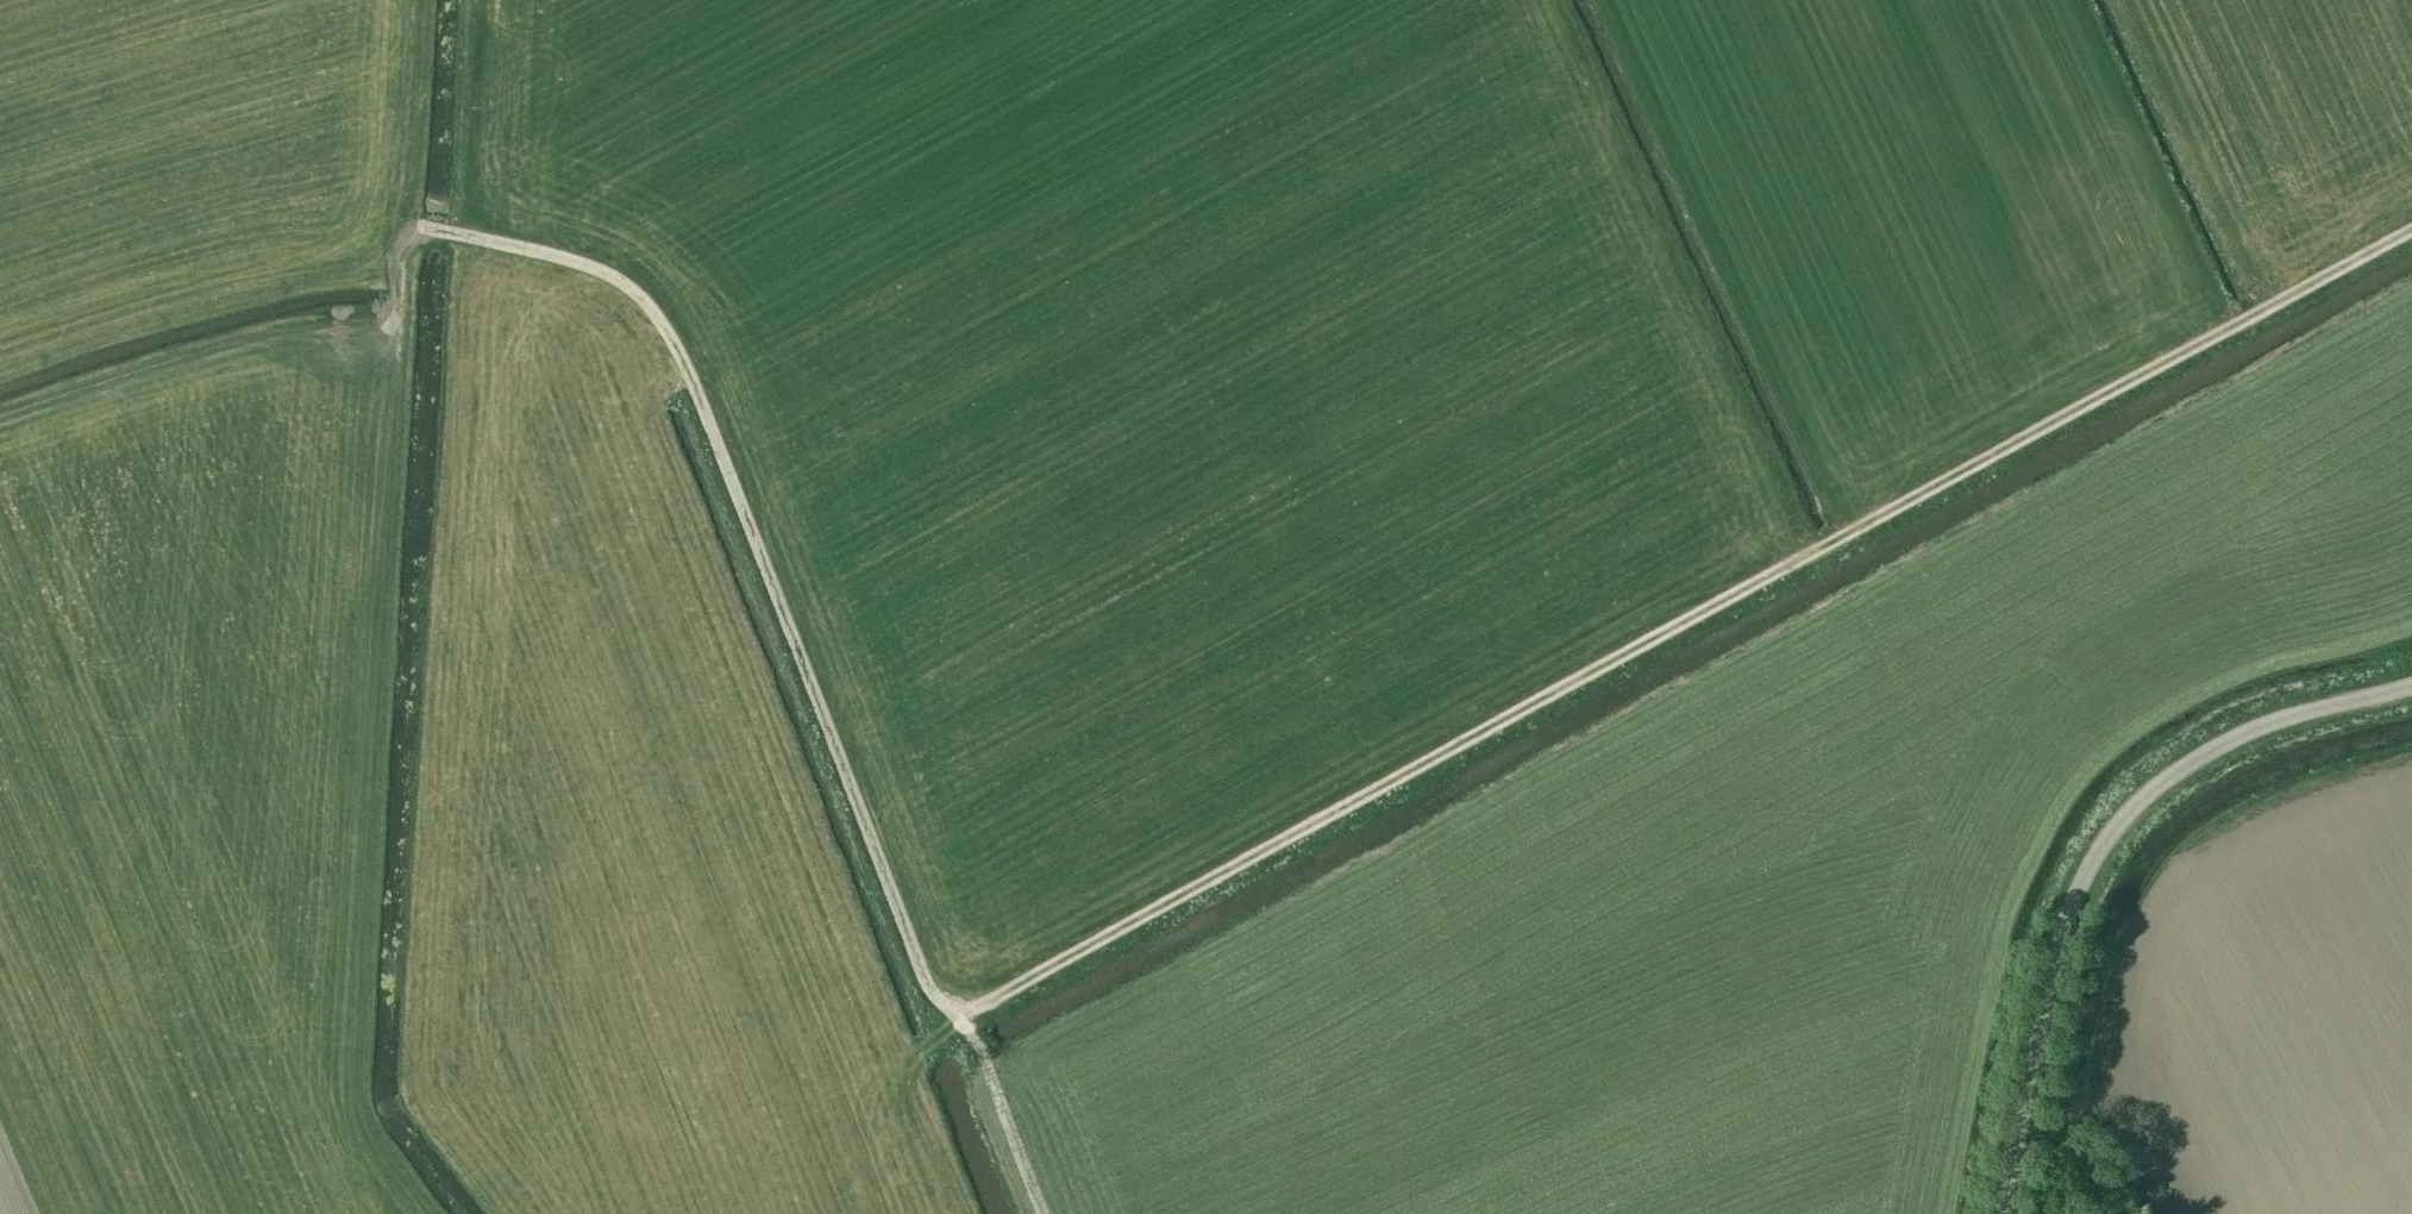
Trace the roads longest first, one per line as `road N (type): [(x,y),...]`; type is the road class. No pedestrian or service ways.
road 1 (unclassified): [(2003,1213),(2067,912),(2100,847),(2139,801),(2204,754),(2296,714),(2411,685)]

